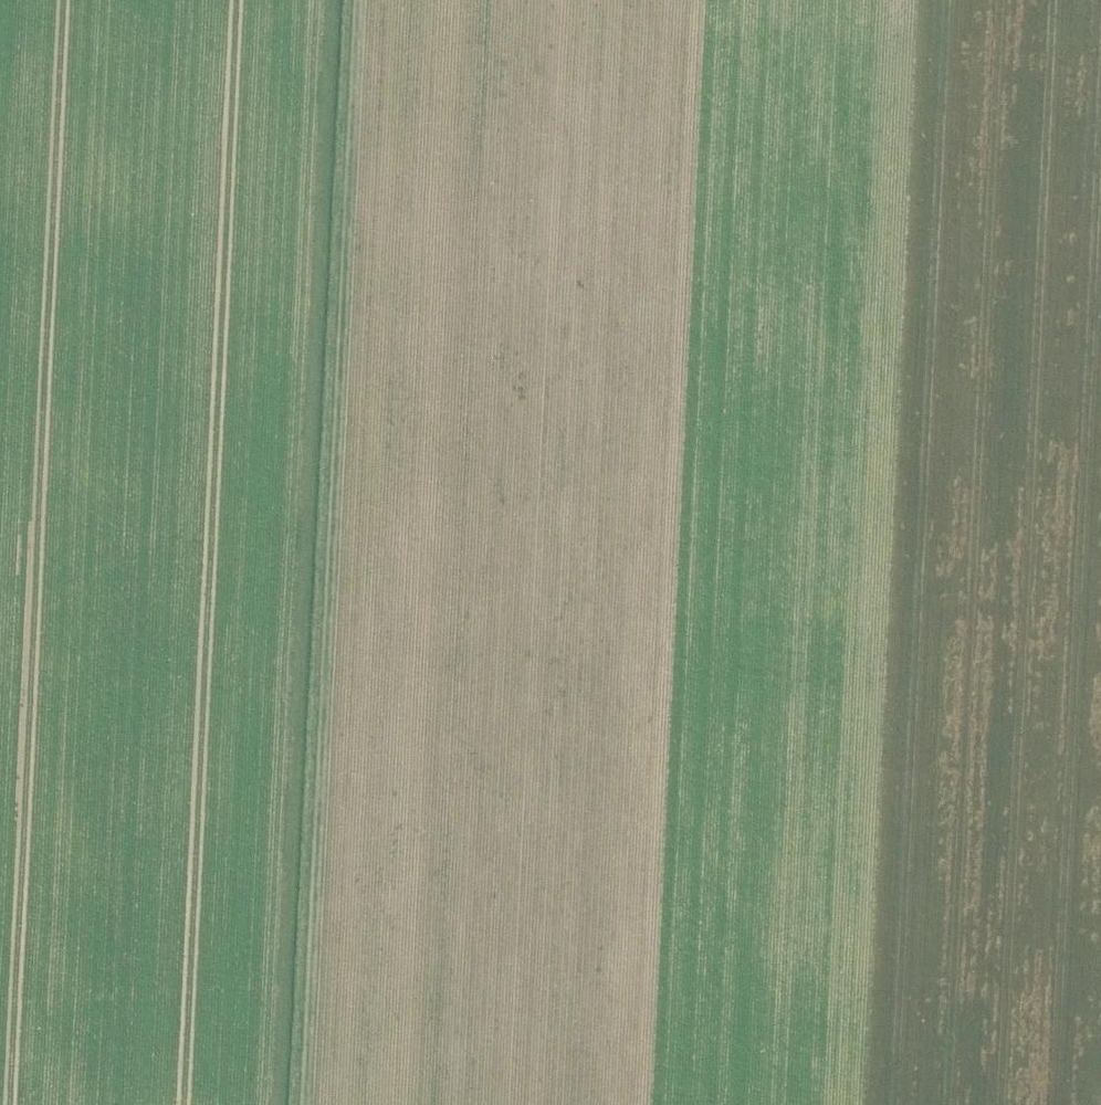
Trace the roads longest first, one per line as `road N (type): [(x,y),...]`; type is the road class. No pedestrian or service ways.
road 1 (track): [(276,1104),(329,0)]

